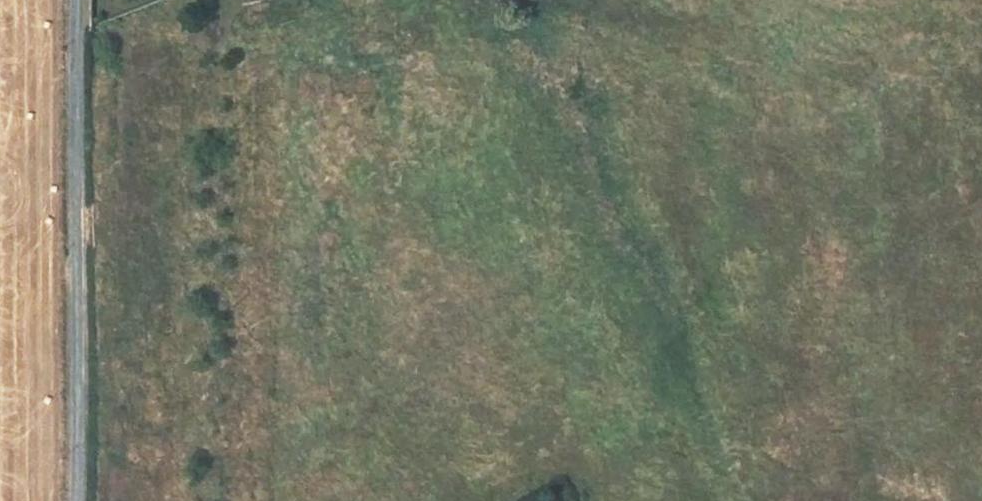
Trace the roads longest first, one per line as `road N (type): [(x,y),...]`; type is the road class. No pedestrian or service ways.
road 1 (residential): [(76,0),(78,500)]

